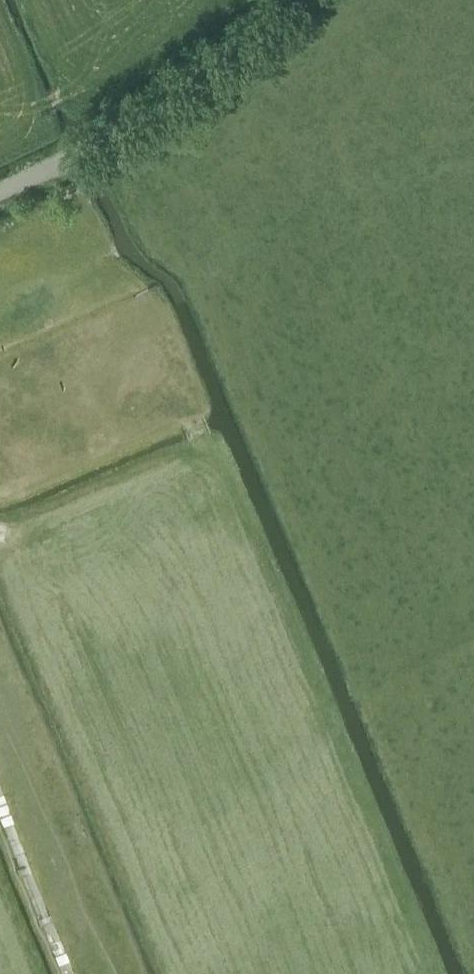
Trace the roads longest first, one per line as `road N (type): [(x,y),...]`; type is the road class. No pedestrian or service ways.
road 1 (tertiary): [(0,175),(148,107),(287,0)]

